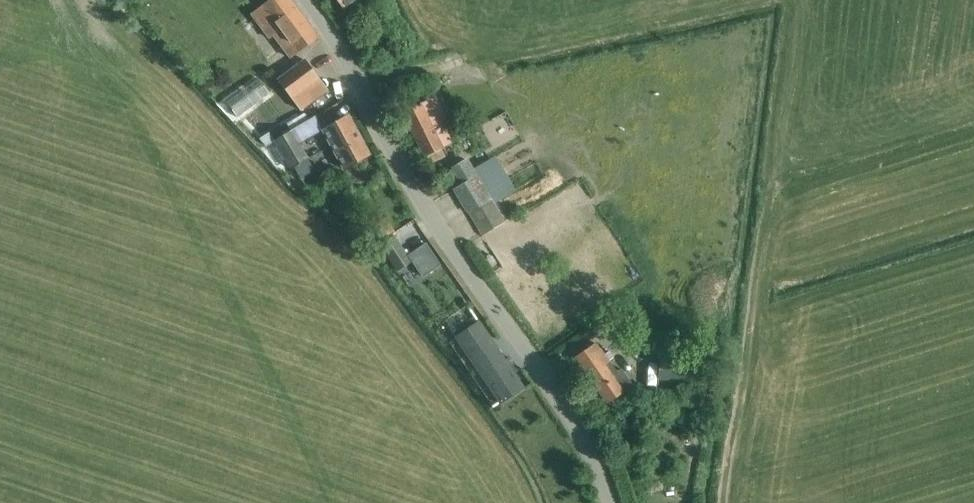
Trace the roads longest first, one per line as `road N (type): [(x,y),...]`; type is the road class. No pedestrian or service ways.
road 1 (unclassified): [(609,502),(559,399),(431,218),(307,0)]

